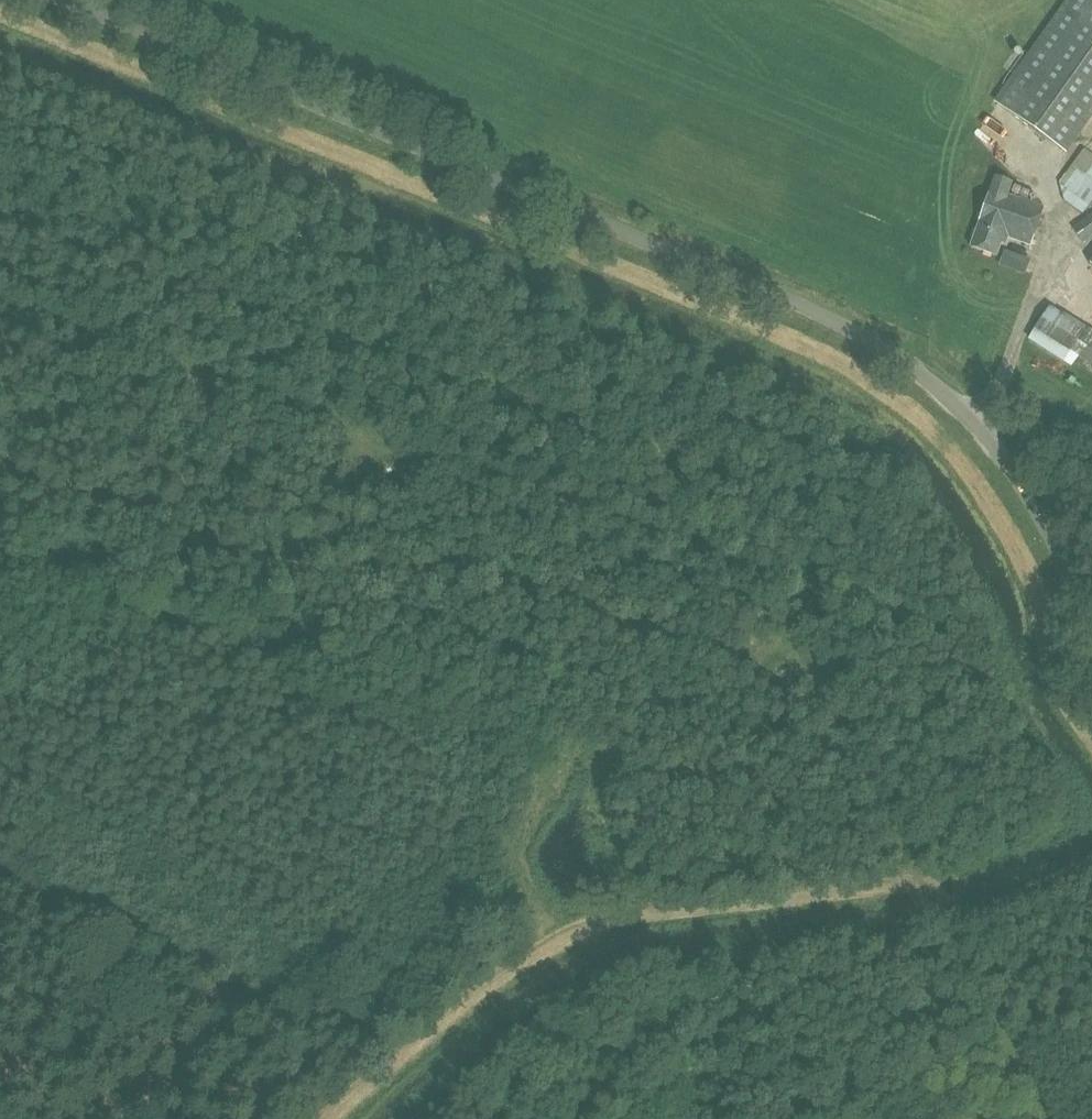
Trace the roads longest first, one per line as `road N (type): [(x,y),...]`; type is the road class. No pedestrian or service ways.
road 1 (unclassified): [(1091,617),(990,439),(940,384),(856,328),(81,0)]

